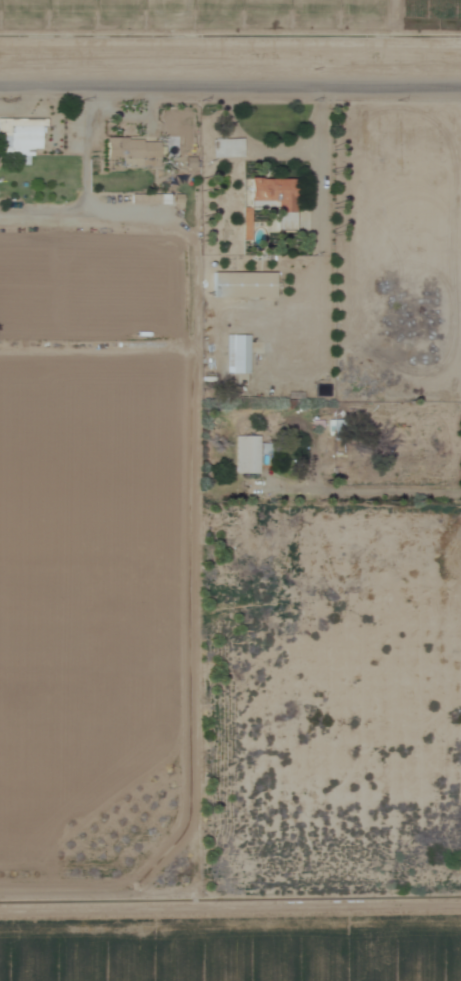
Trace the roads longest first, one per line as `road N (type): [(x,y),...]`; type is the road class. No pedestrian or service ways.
road 1 (residential): [(460,89),(0,92)]

